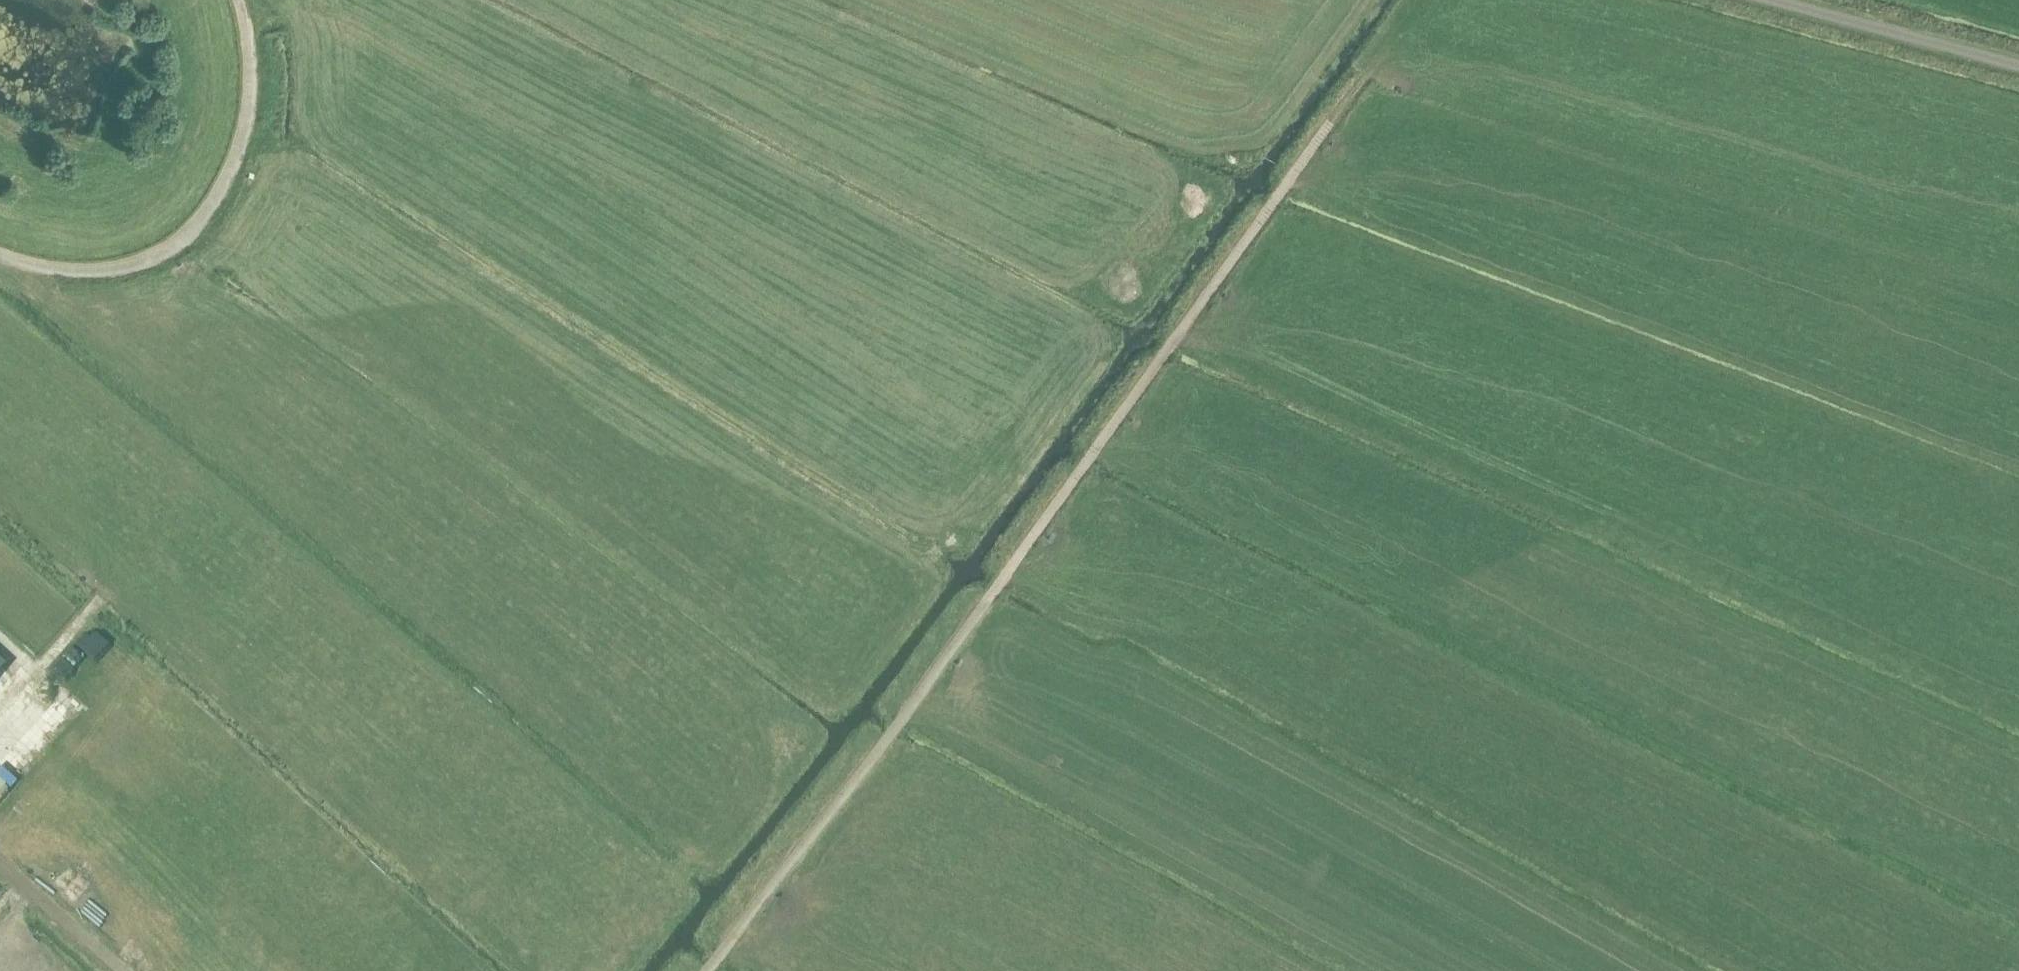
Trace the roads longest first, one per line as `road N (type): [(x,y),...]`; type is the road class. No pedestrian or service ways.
road 1 (track): [(1328,125),(857,778),(708,970)]
road 2 (track): [(238,0),(252,59),(240,140),(210,206),(178,242),(110,268),(56,270),(0,255)]
road 3 (unclassified): [(2018,66),(1774,0)]
road 4 (track): [(124,970),(0,861)]

